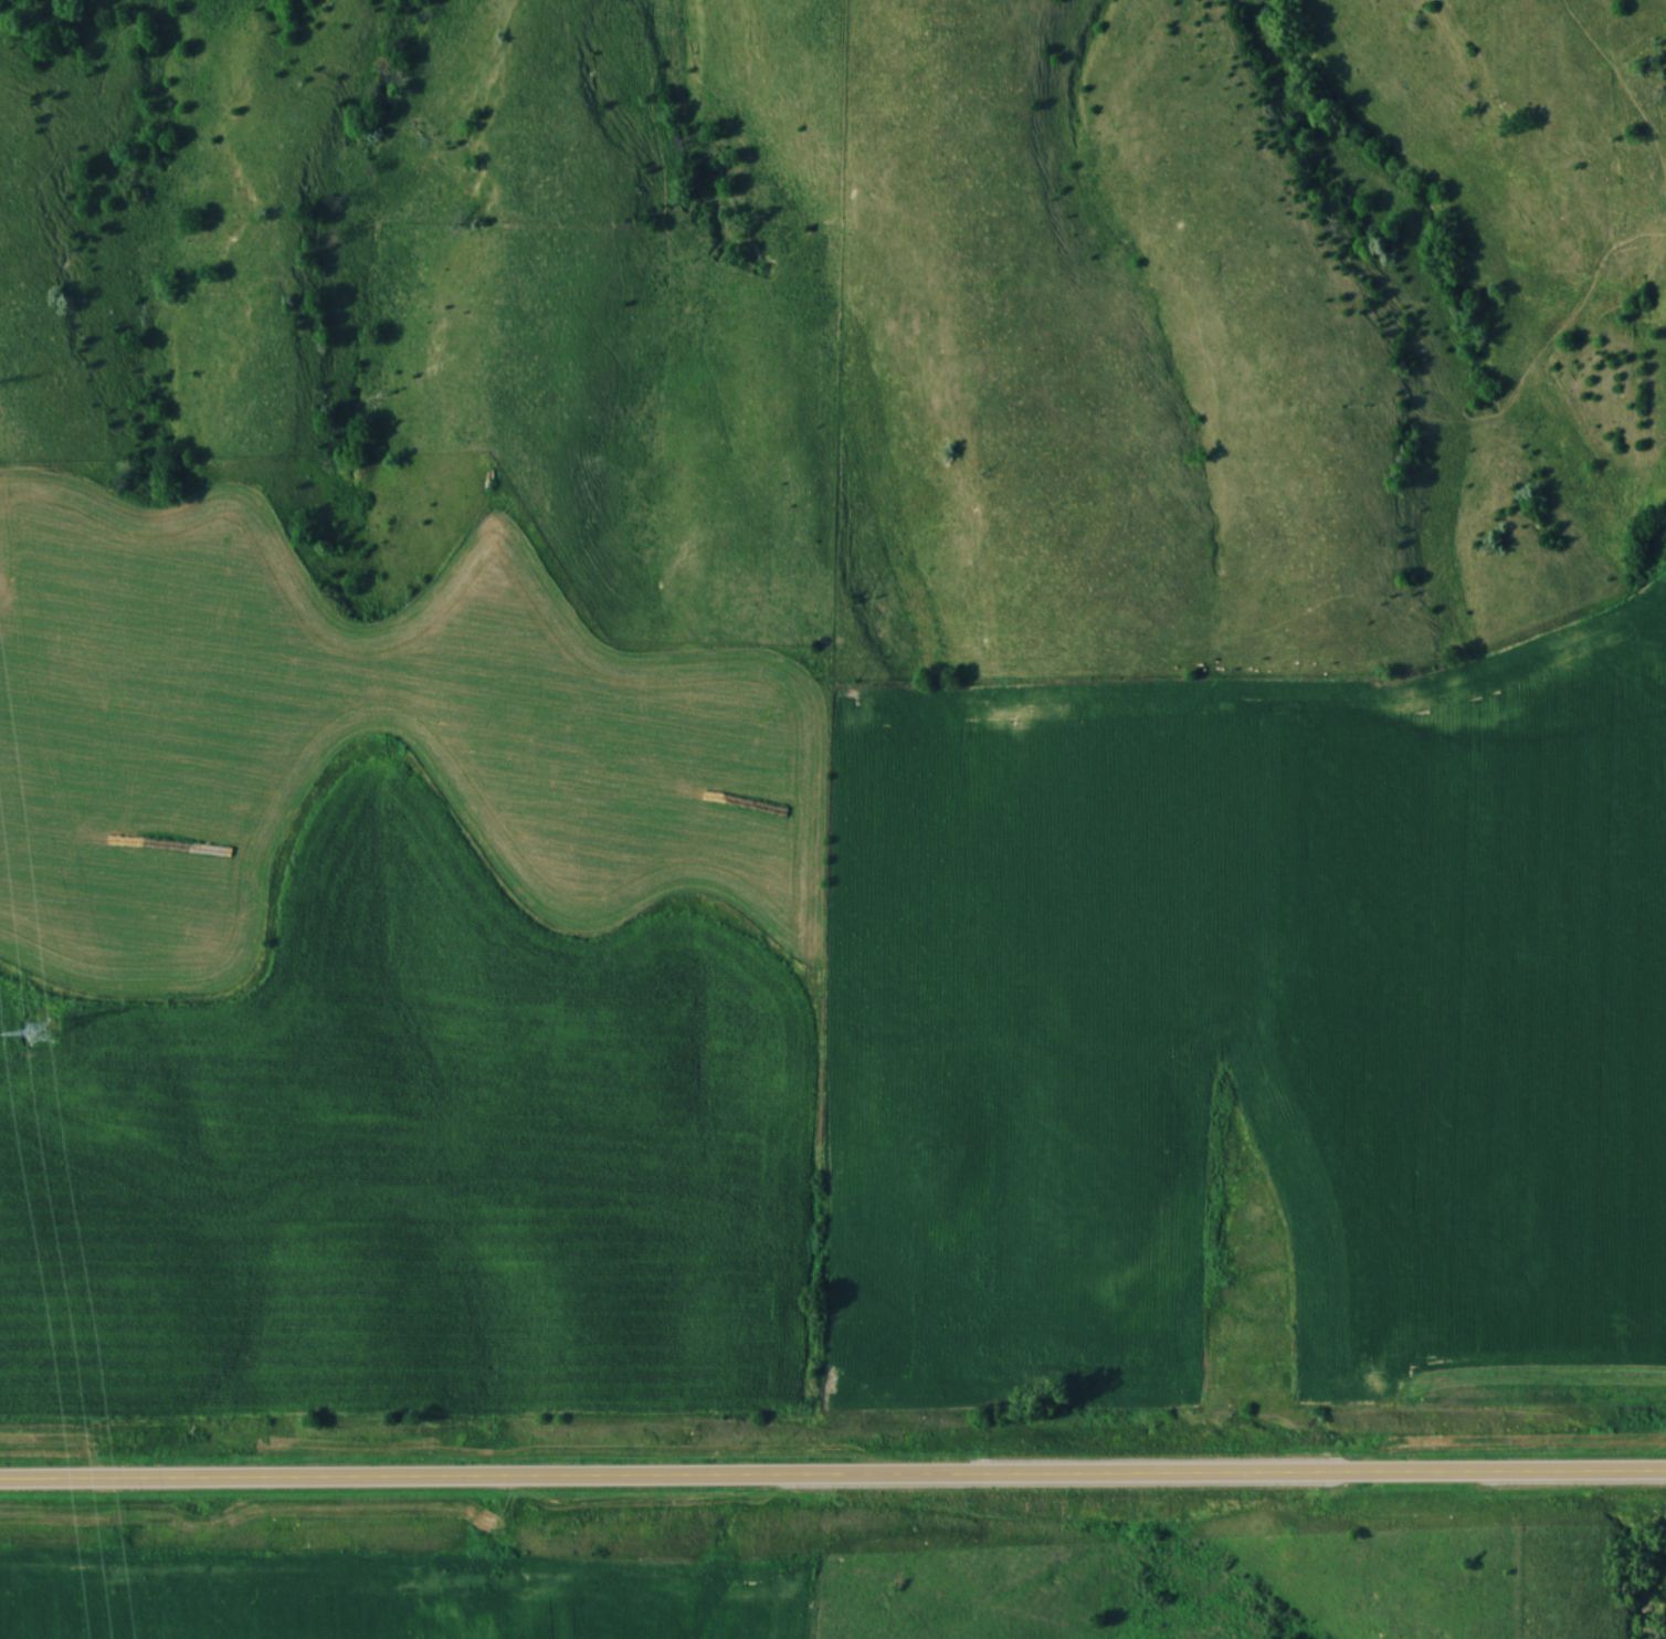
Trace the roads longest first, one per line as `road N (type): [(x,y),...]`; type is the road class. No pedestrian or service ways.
road 1 (secondary): [(0,1478),(1665,1469)]

